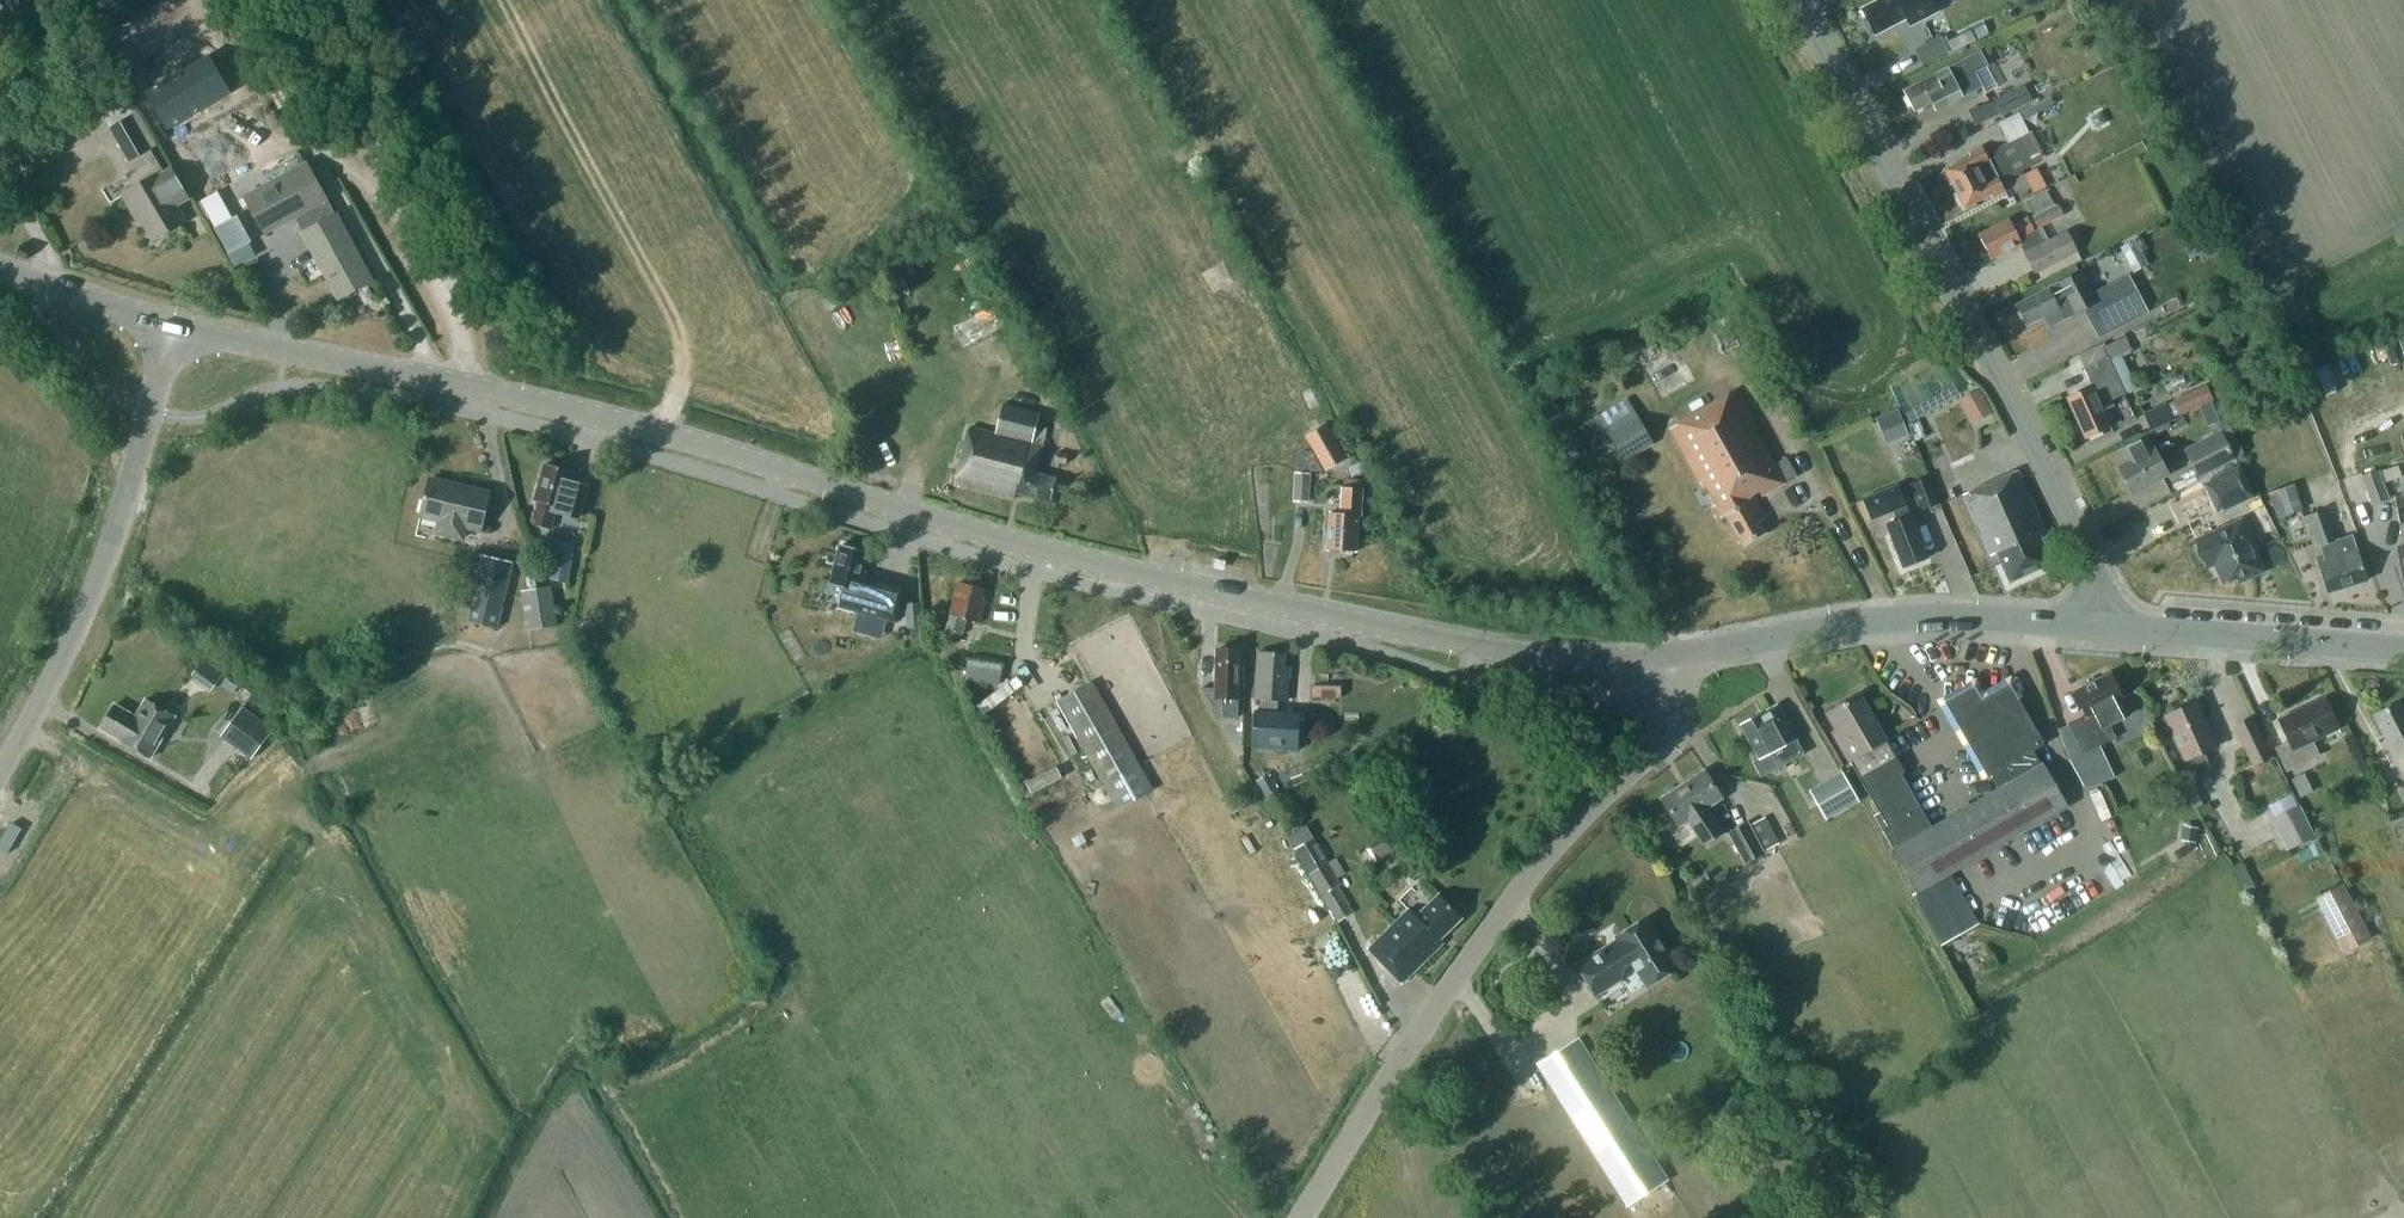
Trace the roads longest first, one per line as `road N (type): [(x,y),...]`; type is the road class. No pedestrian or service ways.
road 1 (tertiary): [(1666,658),(1495,649),(1297,609),(965,527),(650,429),(168,324)]
road 2 (unclassified): [(2098,625),(2096,572),(1794,0)]
road 3 (unclassified): [(1302,1217),(1391,1064),(1530,872),(1659,734),(1666,658)]
road 4 (unclassified): [(0,775),(104,565),(168,324)]
road 5 (tertiary): [(1666,658),(1881,619),(2098,625)]
road 6 (track): [(482,389),(410,199),(297,0)]
road 7 (tertiary): [(2098,625),(2403,649)]
road 8 (tertiary): [(168,324),(0,268)]
road 9 (track): [(310,152),(372,178),(427,244)]

